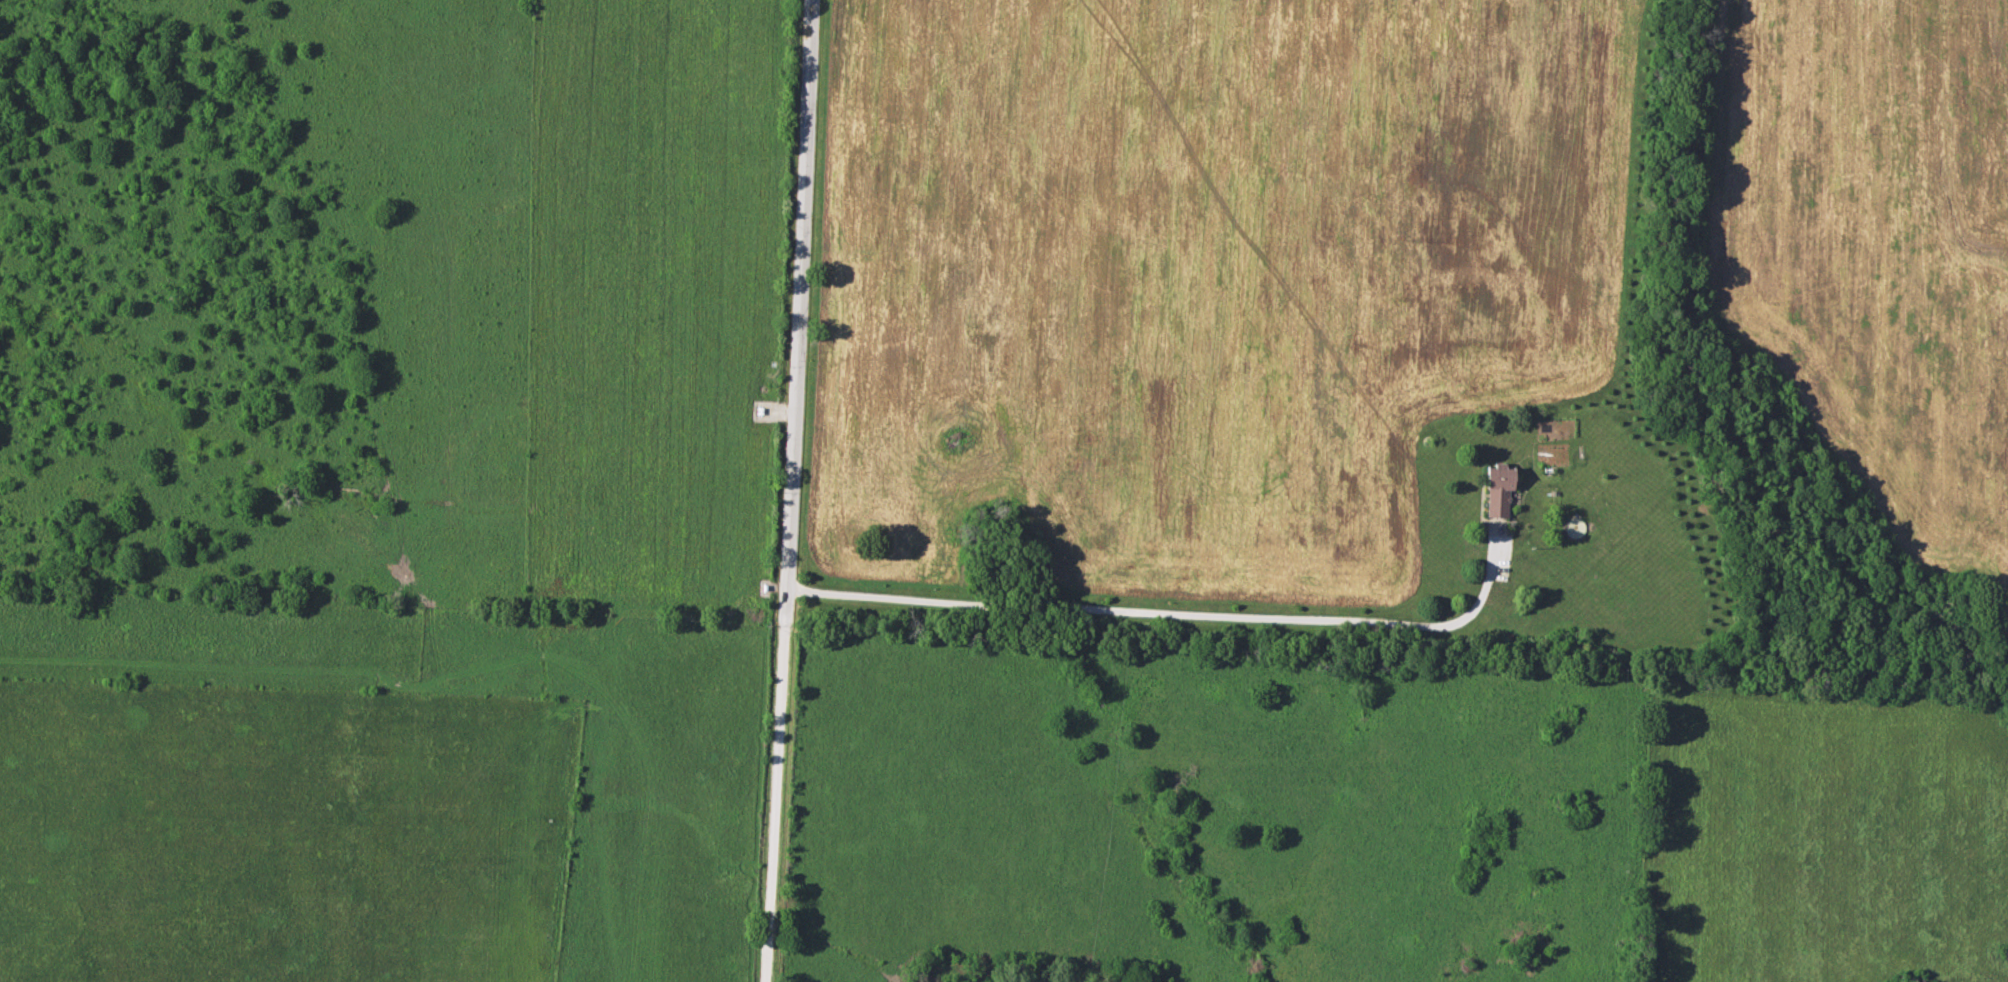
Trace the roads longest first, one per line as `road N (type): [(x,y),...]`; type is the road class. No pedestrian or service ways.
road 1 (residential): [(769,981),(813,0)]

